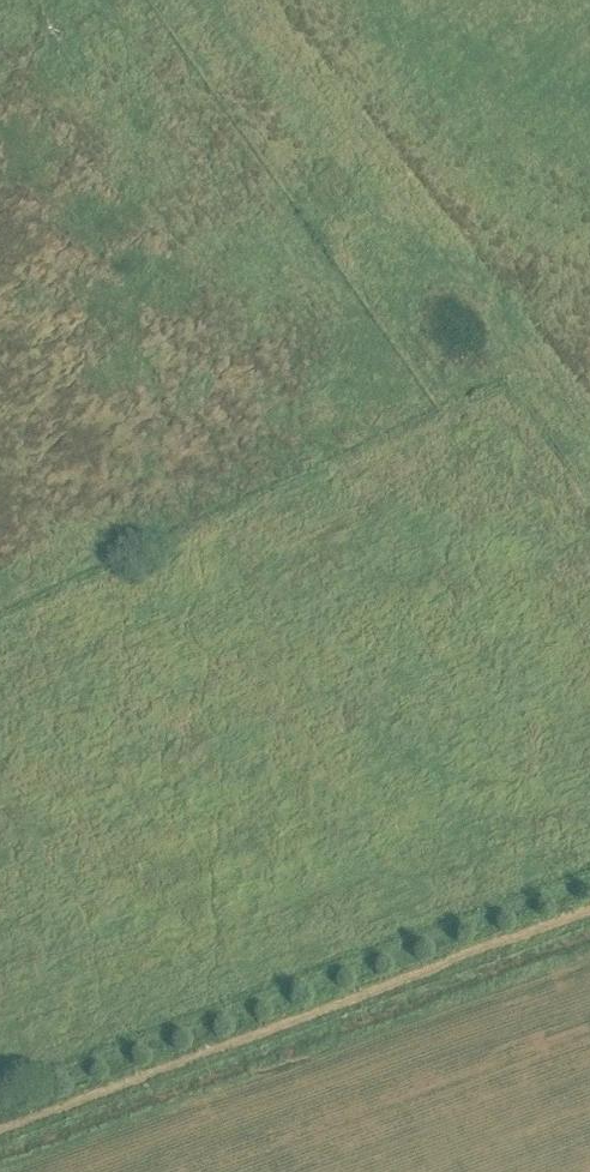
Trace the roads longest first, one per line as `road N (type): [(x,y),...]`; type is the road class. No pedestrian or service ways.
road 1 (track): [(589,912),(0,1131)]
road 2 (track): [(589,440),(467,281),(425,272),(380,311)]

